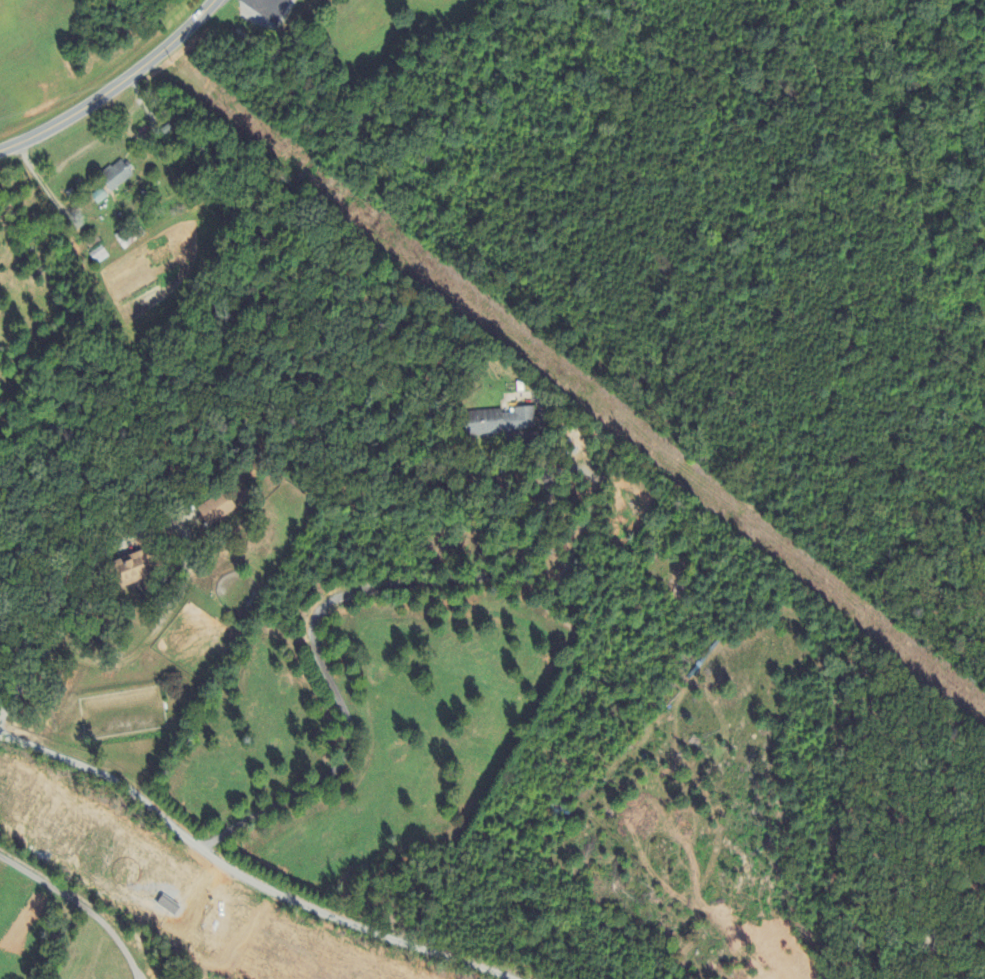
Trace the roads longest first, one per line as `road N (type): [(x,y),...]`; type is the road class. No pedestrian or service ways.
road 1 (residential): [(0,722),(122,776),(200,847),(271,887),(513,978)]
road 2 (tertiary): [(0,150),(116,87),(216,0)]
road 3 (residential): [(898,978),(984,860)]

